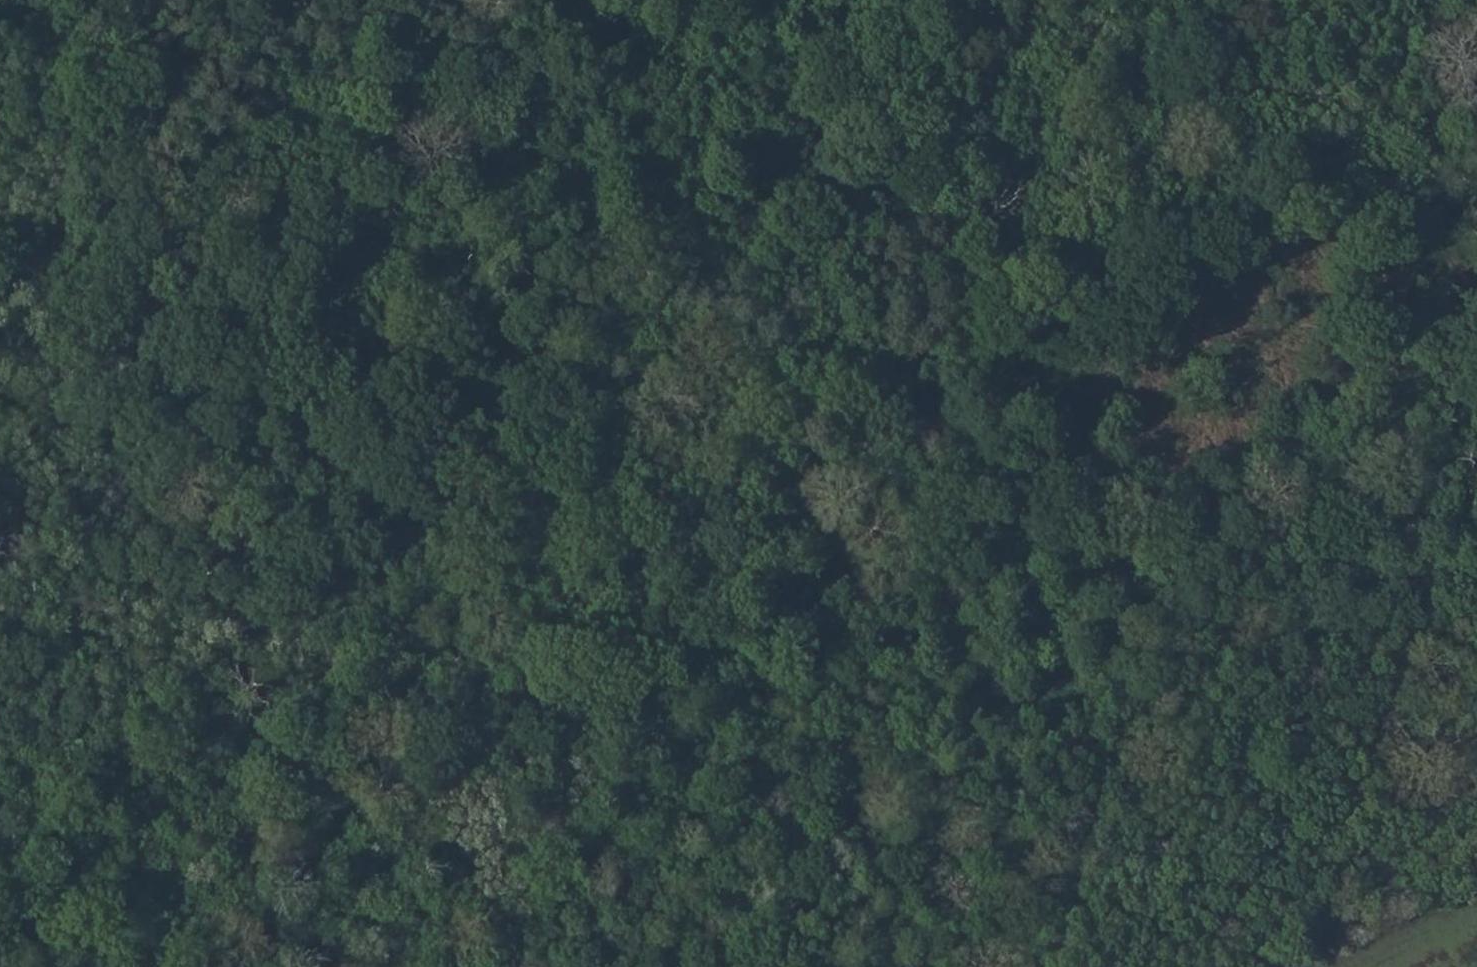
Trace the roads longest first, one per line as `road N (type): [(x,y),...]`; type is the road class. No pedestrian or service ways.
road 1 (track): [(1476,479),(1422,498),(1295,517),(1186,520),(1128,496),(1075,444),(1011,352),(949,348),(858,392),(705,483),(573,585),(460,655),(374,688),(307,682),(207,640),(0,411)]
road 2 (track): [(1354,966),(1476,917)]

